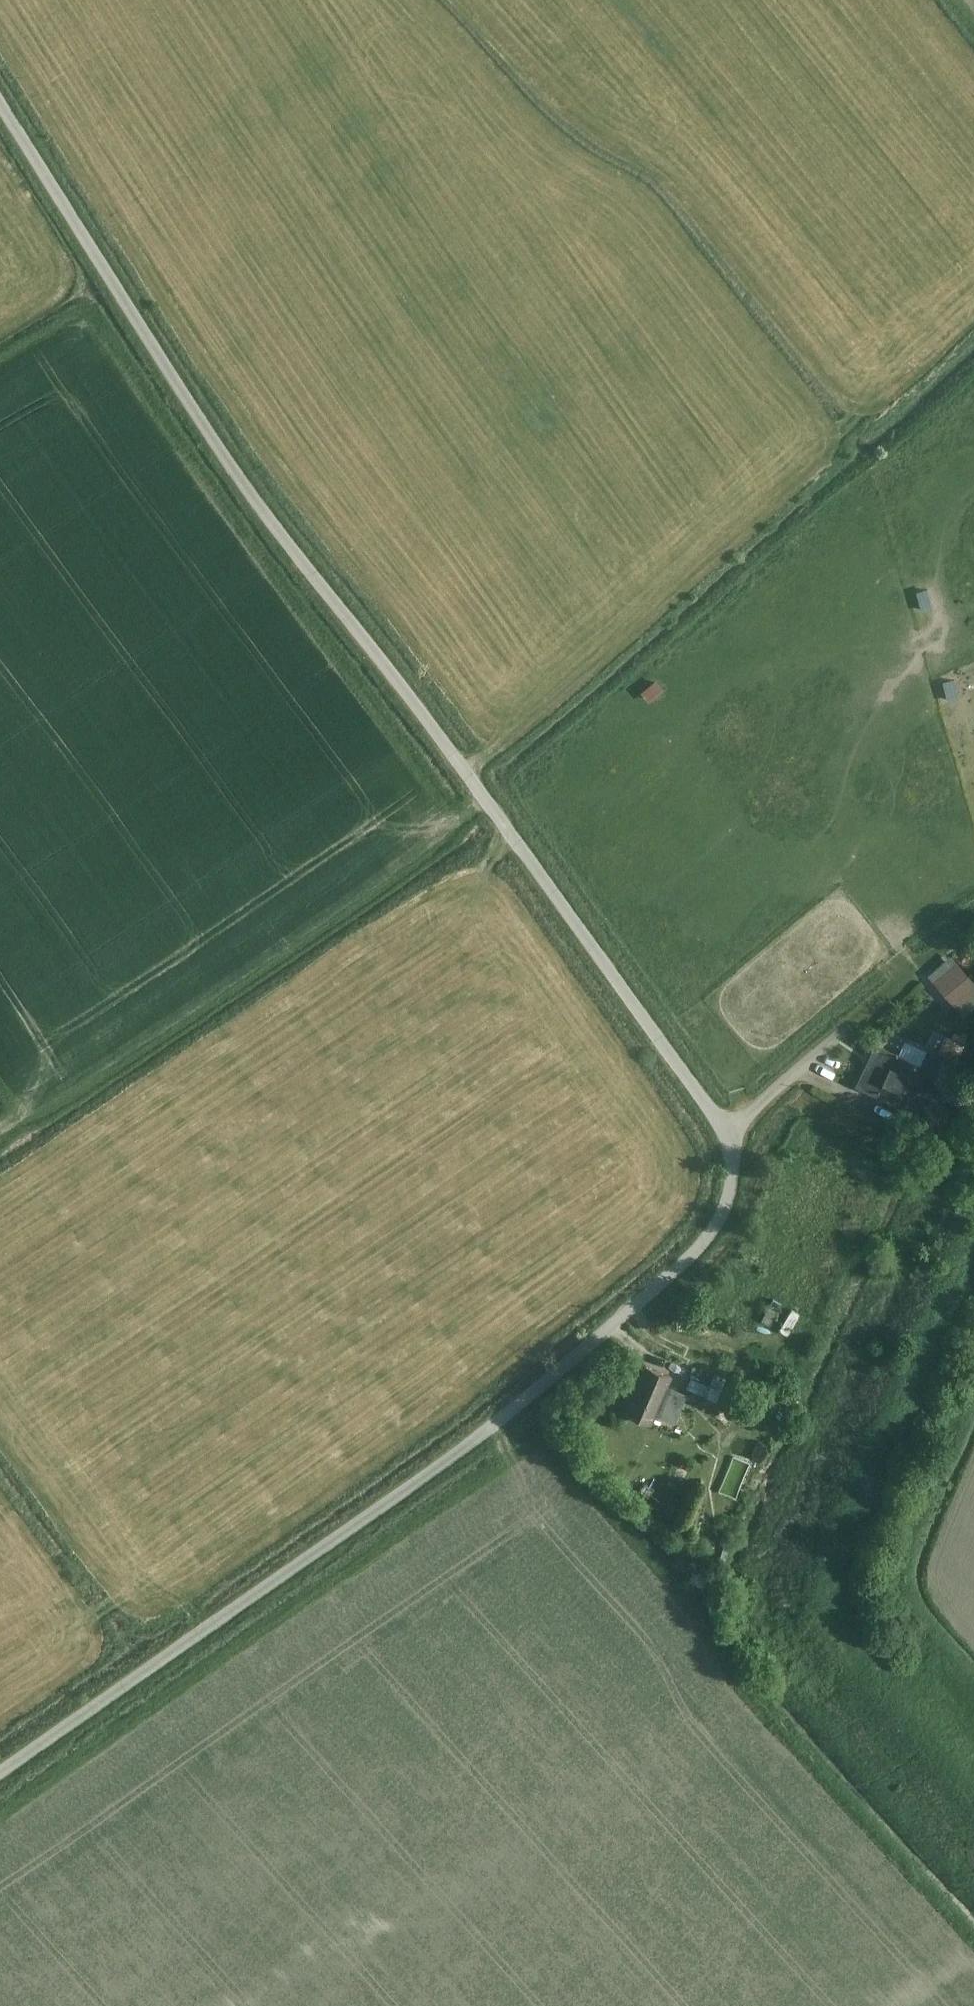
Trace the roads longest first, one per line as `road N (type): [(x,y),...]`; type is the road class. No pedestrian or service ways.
road 1 (unclassified): [(0,105),(107,278),(295,549),(502,820),(723,1132),(738,1184),(697,1254),(508,1416),(0,1778)]

